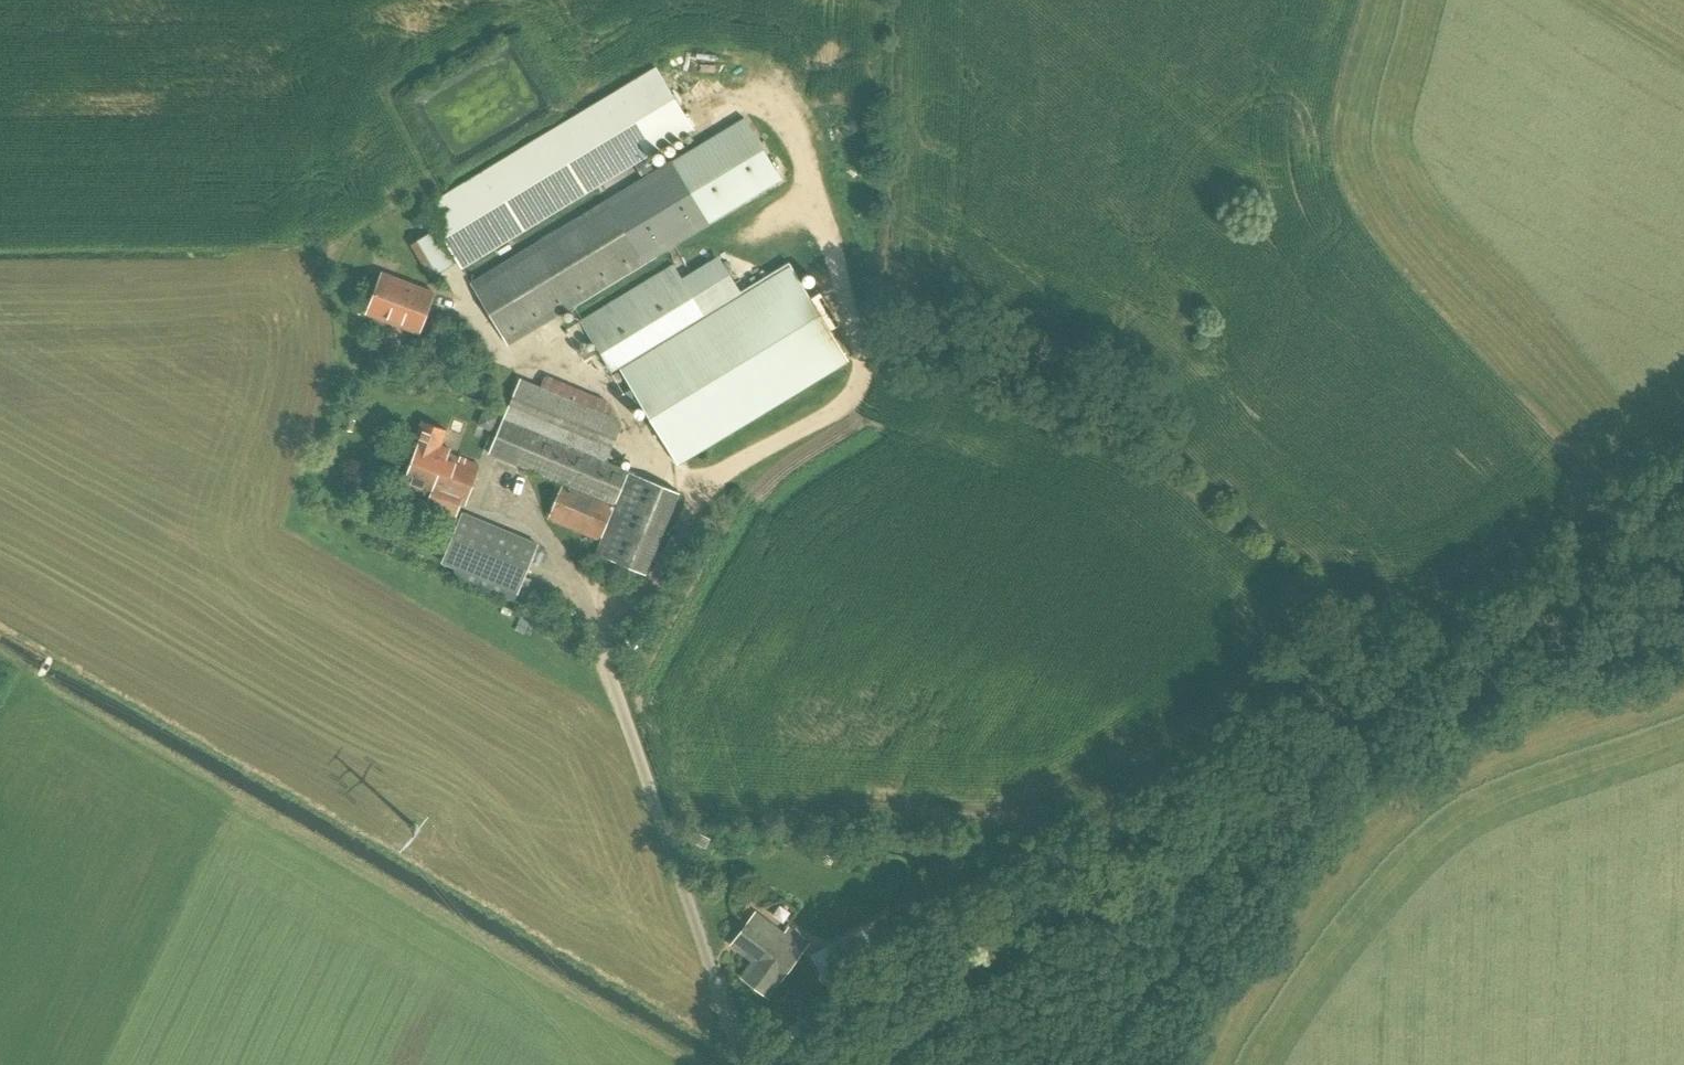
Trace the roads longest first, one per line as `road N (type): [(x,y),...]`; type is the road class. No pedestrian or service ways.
road 1 (track): [(1683,515),(1291,743),(792,1063)]
road 2 (unclassified): [(746,1064),(598,642)]

